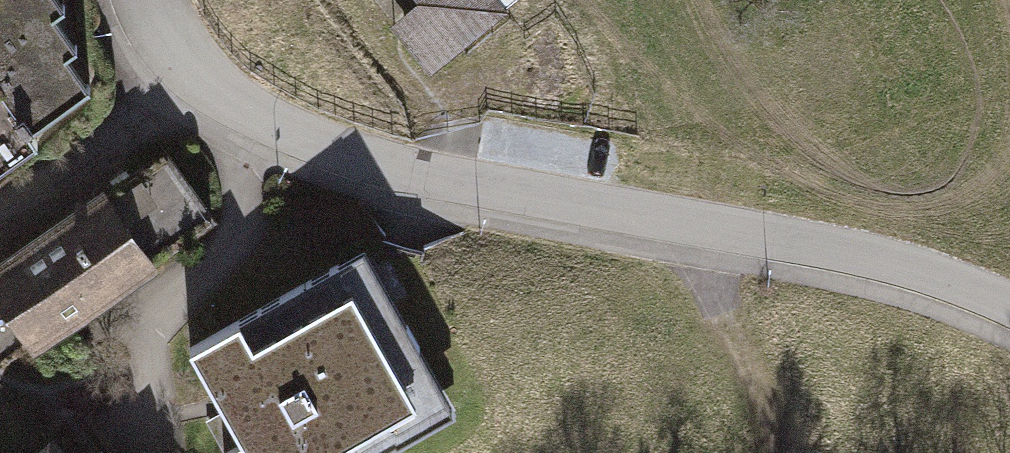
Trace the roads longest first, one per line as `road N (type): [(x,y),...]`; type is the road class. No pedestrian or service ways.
road 1 (residential): [(1009,310),(864,256),(354,159),(207,91),(163,42),(139,0)]
road 2 (track): [(680,222),(782,452)]

